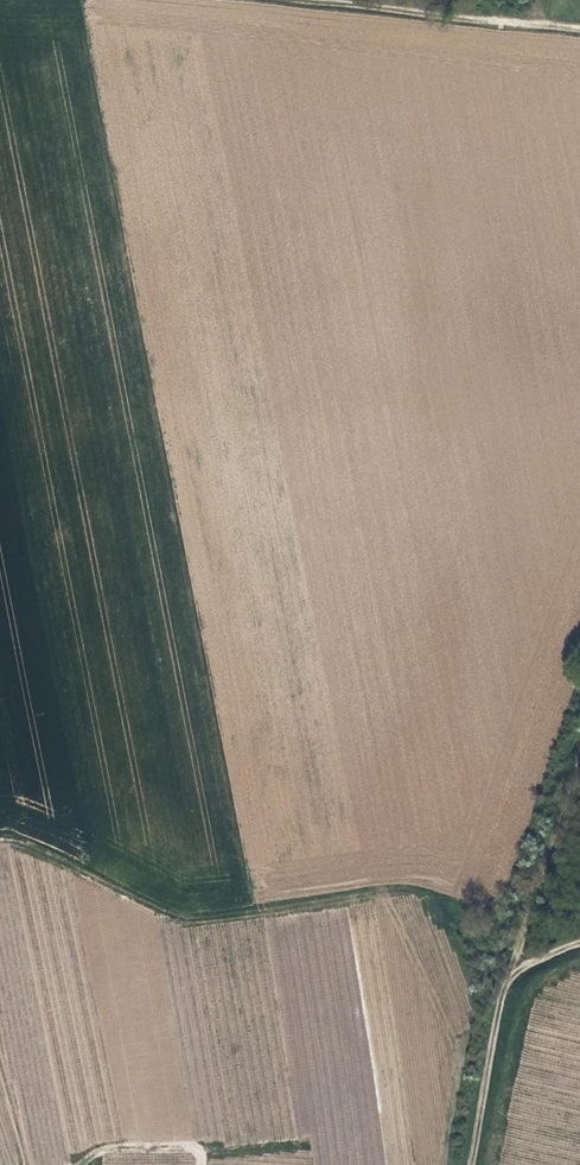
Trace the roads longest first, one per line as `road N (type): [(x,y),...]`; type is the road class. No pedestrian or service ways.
road 1 (track): [(470,1164),(501,1011),(579,764)]
road 2 (track): [(579,29),(363,0)]

